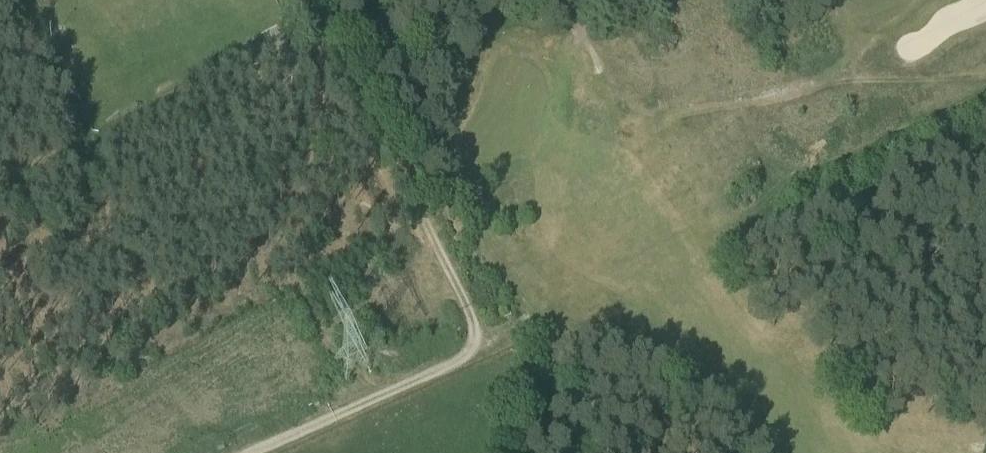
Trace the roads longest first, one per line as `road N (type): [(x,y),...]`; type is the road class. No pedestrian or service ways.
road 1 (track): [(254,452),(552,314)]

